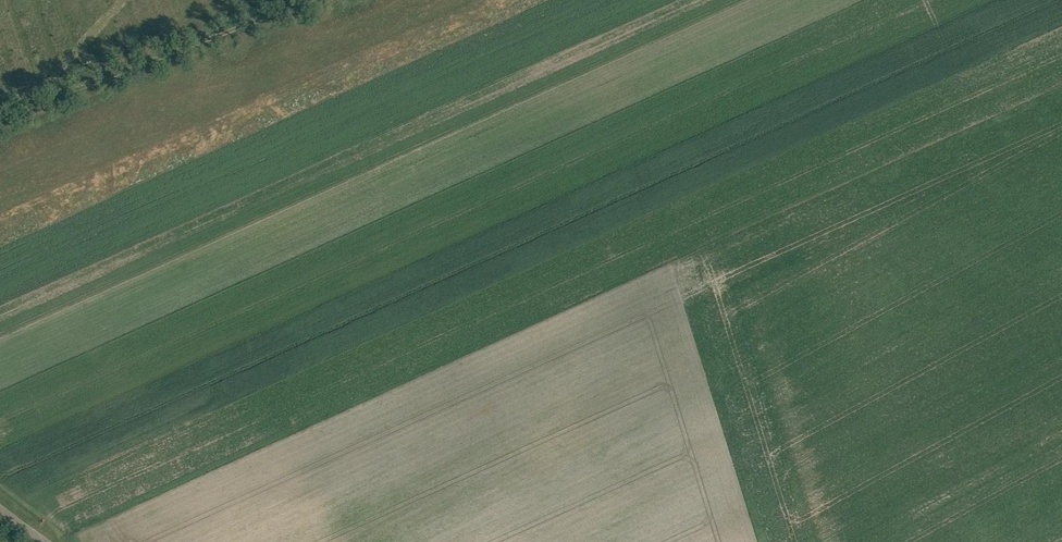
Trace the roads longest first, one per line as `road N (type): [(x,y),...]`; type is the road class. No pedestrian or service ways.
road 1 (track): [(313,0),(0,119)]

